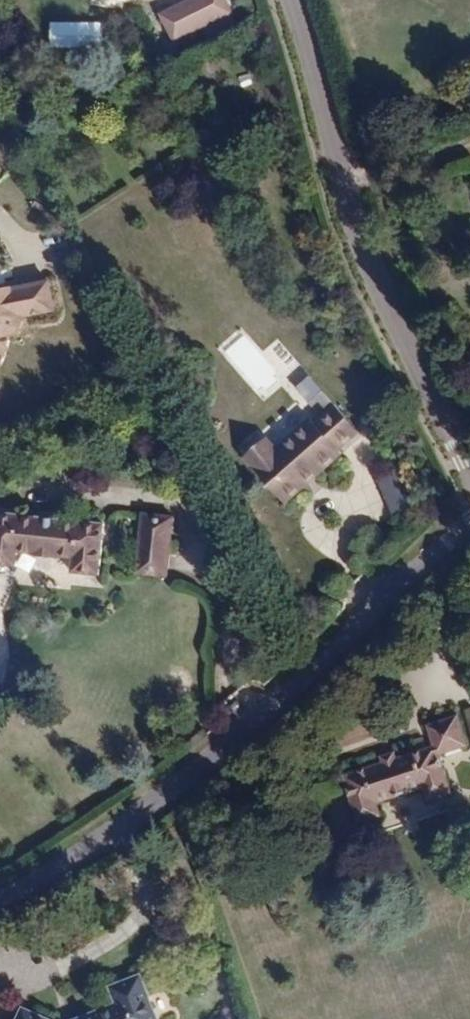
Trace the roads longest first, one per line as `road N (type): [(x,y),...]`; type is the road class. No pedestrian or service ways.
road 1 (residential): [(469,520),(377,613),(143,797),(0,875)]
road 2 (residential): [(296,0),(359,231),(419,370),(469,458)]

